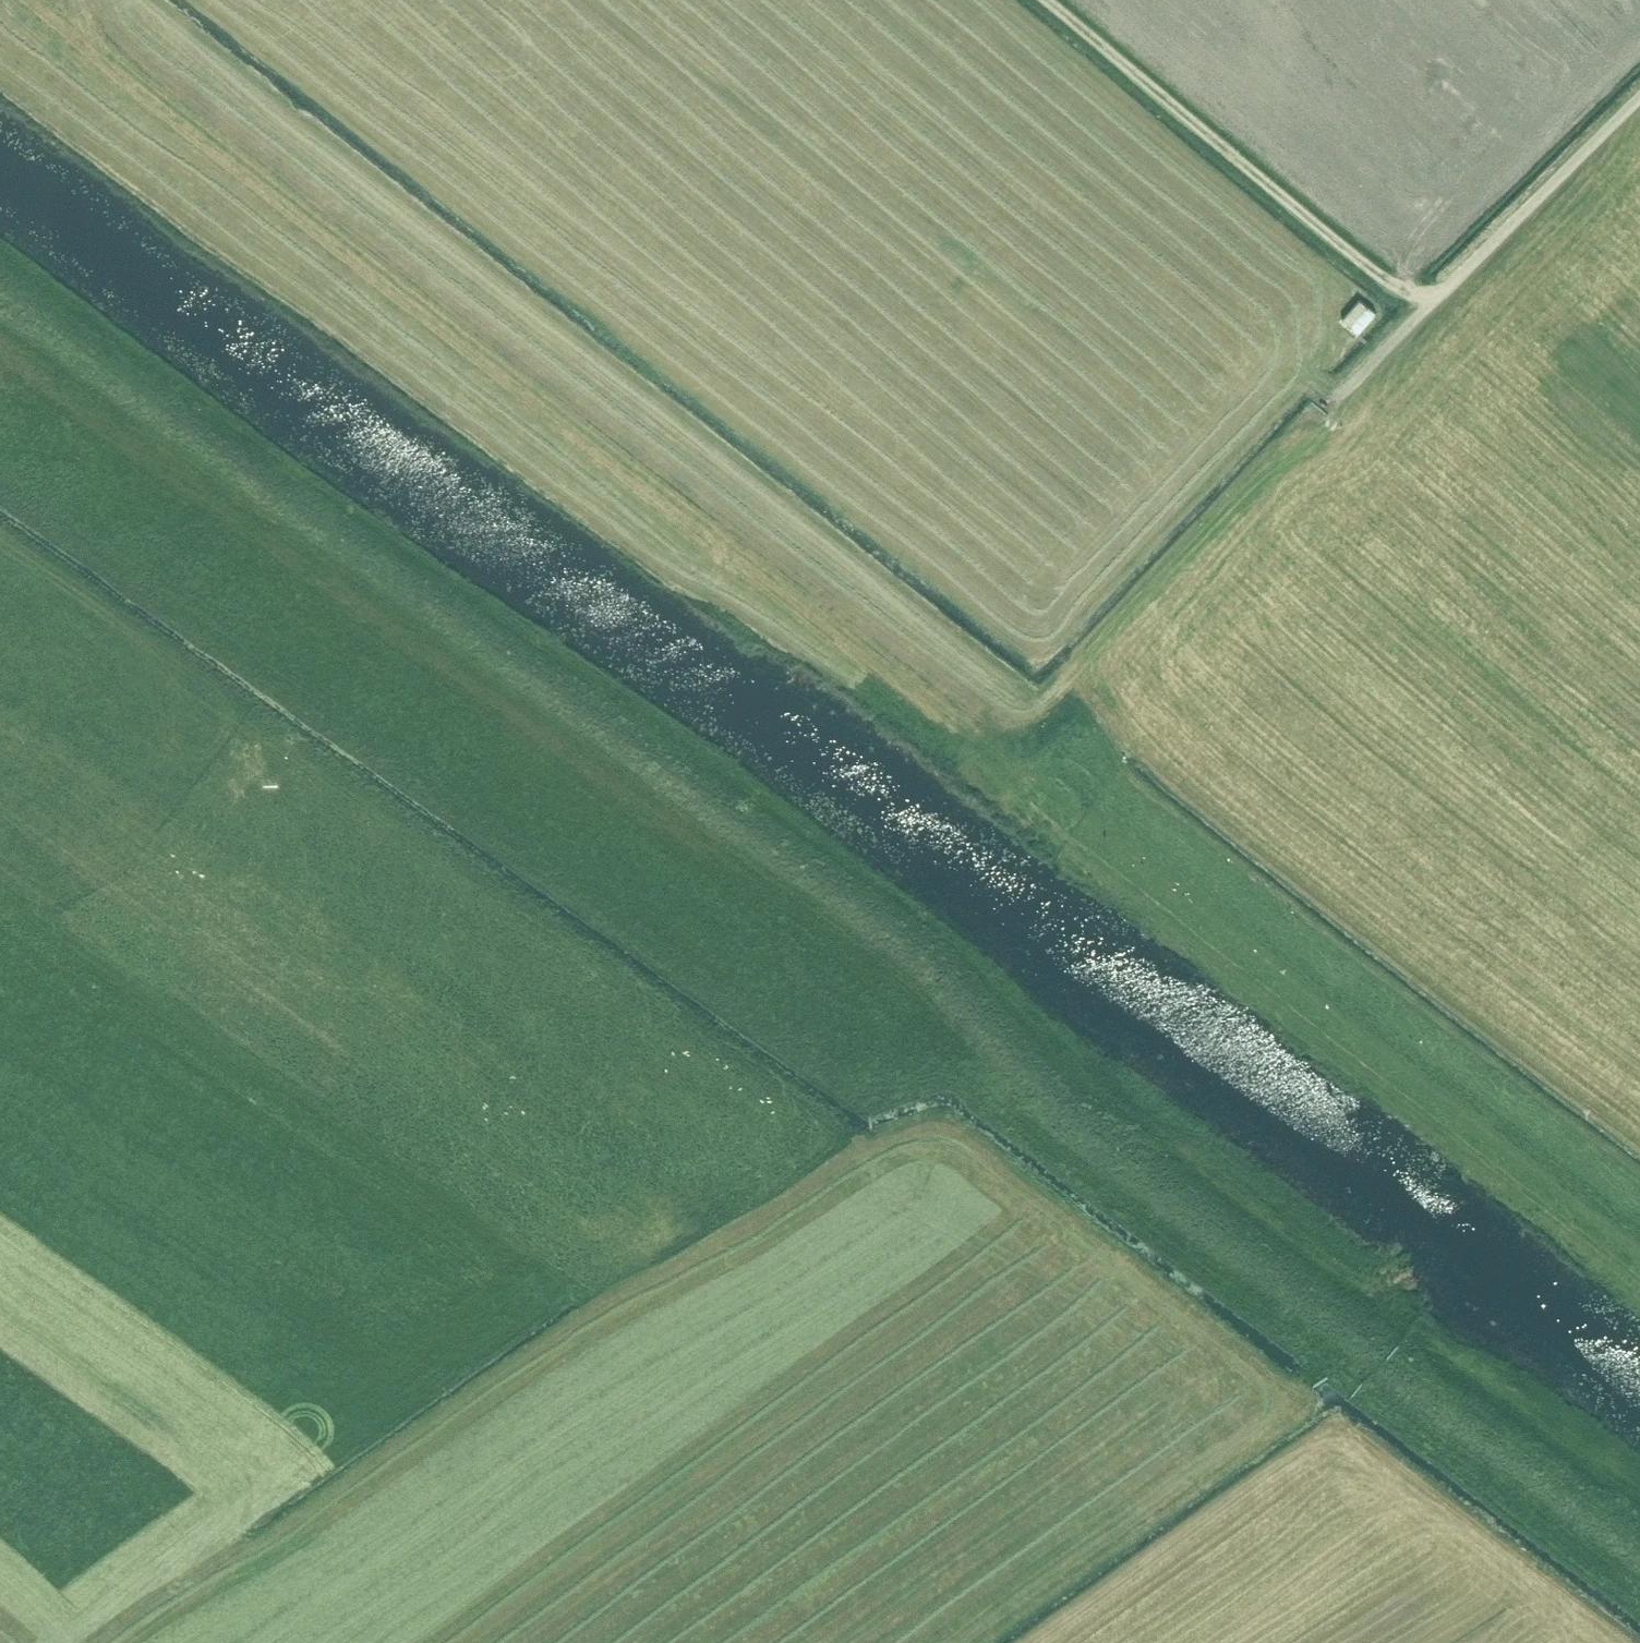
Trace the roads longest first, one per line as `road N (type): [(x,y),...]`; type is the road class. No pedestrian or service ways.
road 1 (track): [(1430,302),(1376,266),(1059,0)]
road 2 (unclassified): [(1338,391),(1639,97)]

